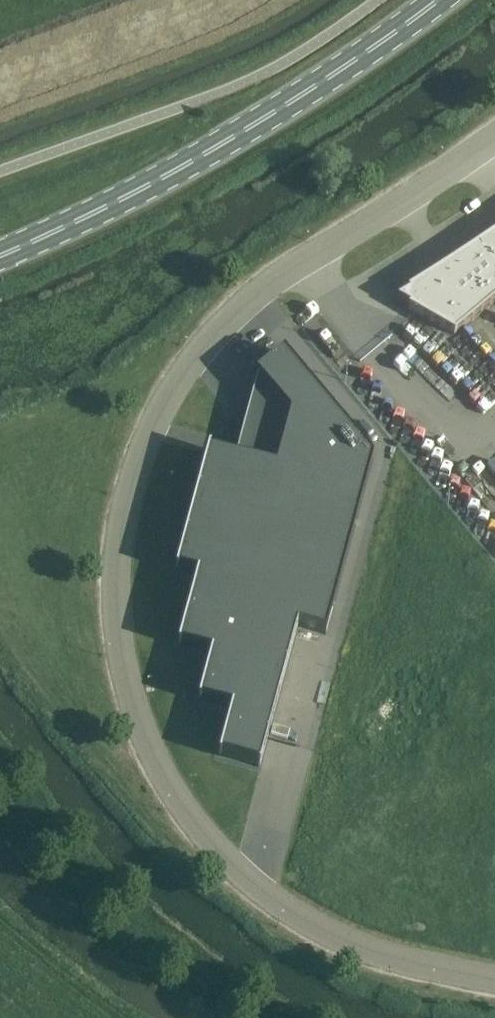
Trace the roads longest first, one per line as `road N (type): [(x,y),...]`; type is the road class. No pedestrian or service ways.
road 1 (unclassified): [(494,138),(222,321),(152,436),(129,504),(119,634),(153,760),(190,817),(244,877),(318,932),(404,965),(494,981)]
road 2 (primary): [(0,255),(156,181),(264,118),(438,0)]

